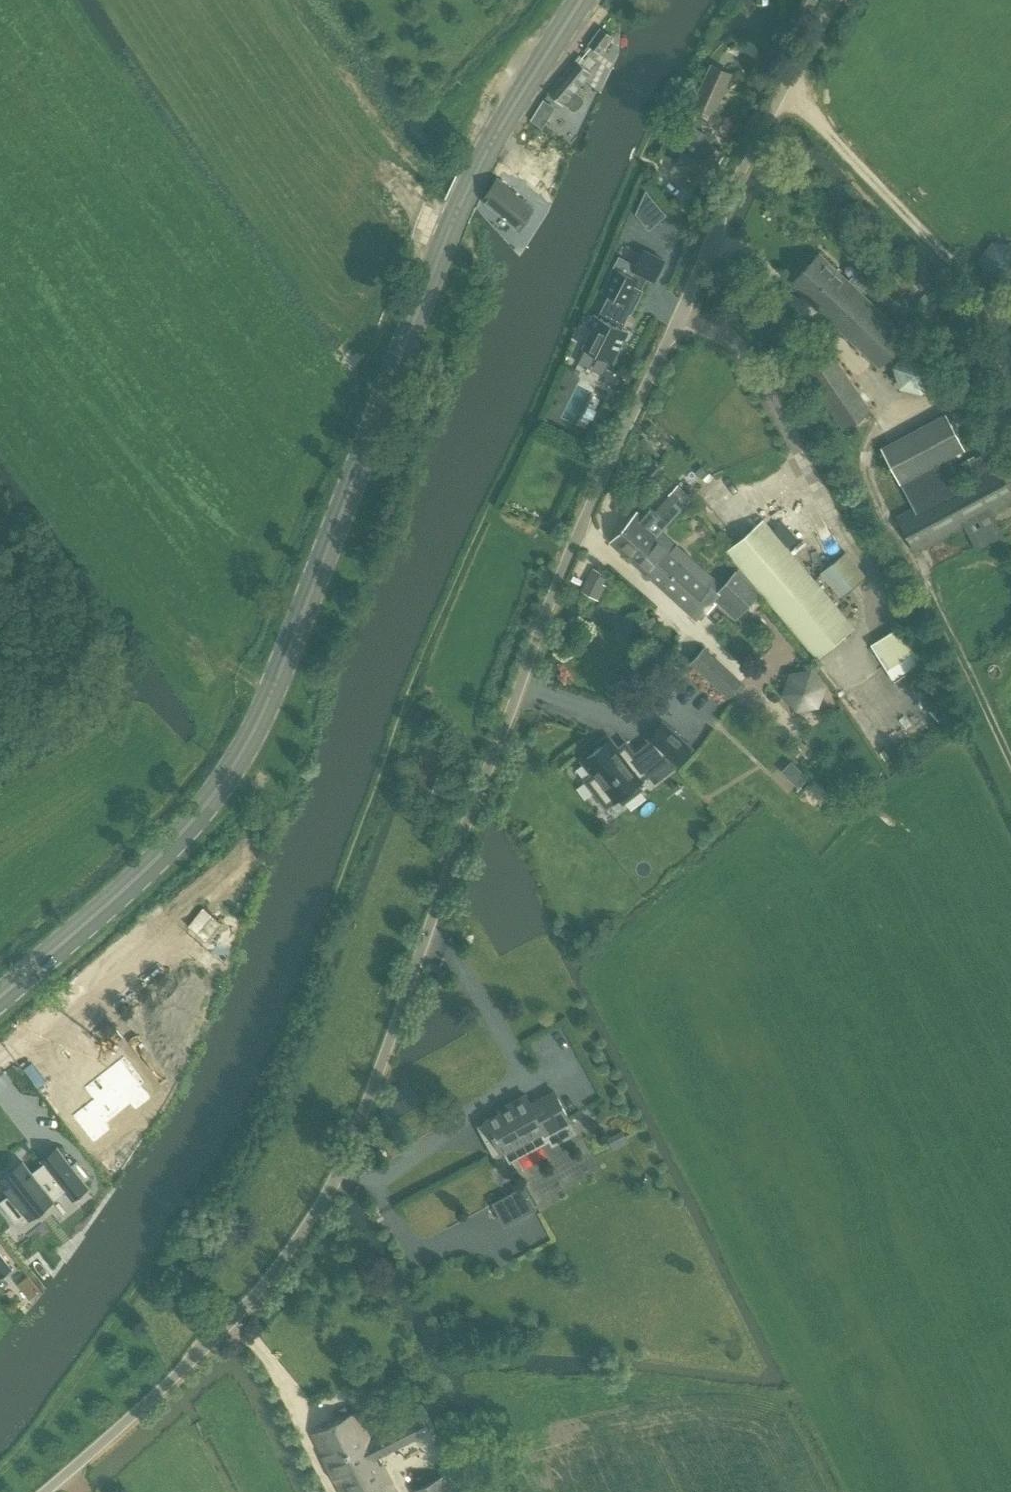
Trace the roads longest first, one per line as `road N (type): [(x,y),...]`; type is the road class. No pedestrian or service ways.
road 1 (unclassified): [(45,1491),(252,1300),(326,1195),(374,1086),(443,879),(582,530),(756,146),(835,0)]
road 2 (primary): [(0,997),(184,834),(246,743),(454,219),(583,0)]
road 3 (track): [(862,464),(1010,759)]
road 4 (track): [(862,464),(893,419),(945,398),(1010,402)]

